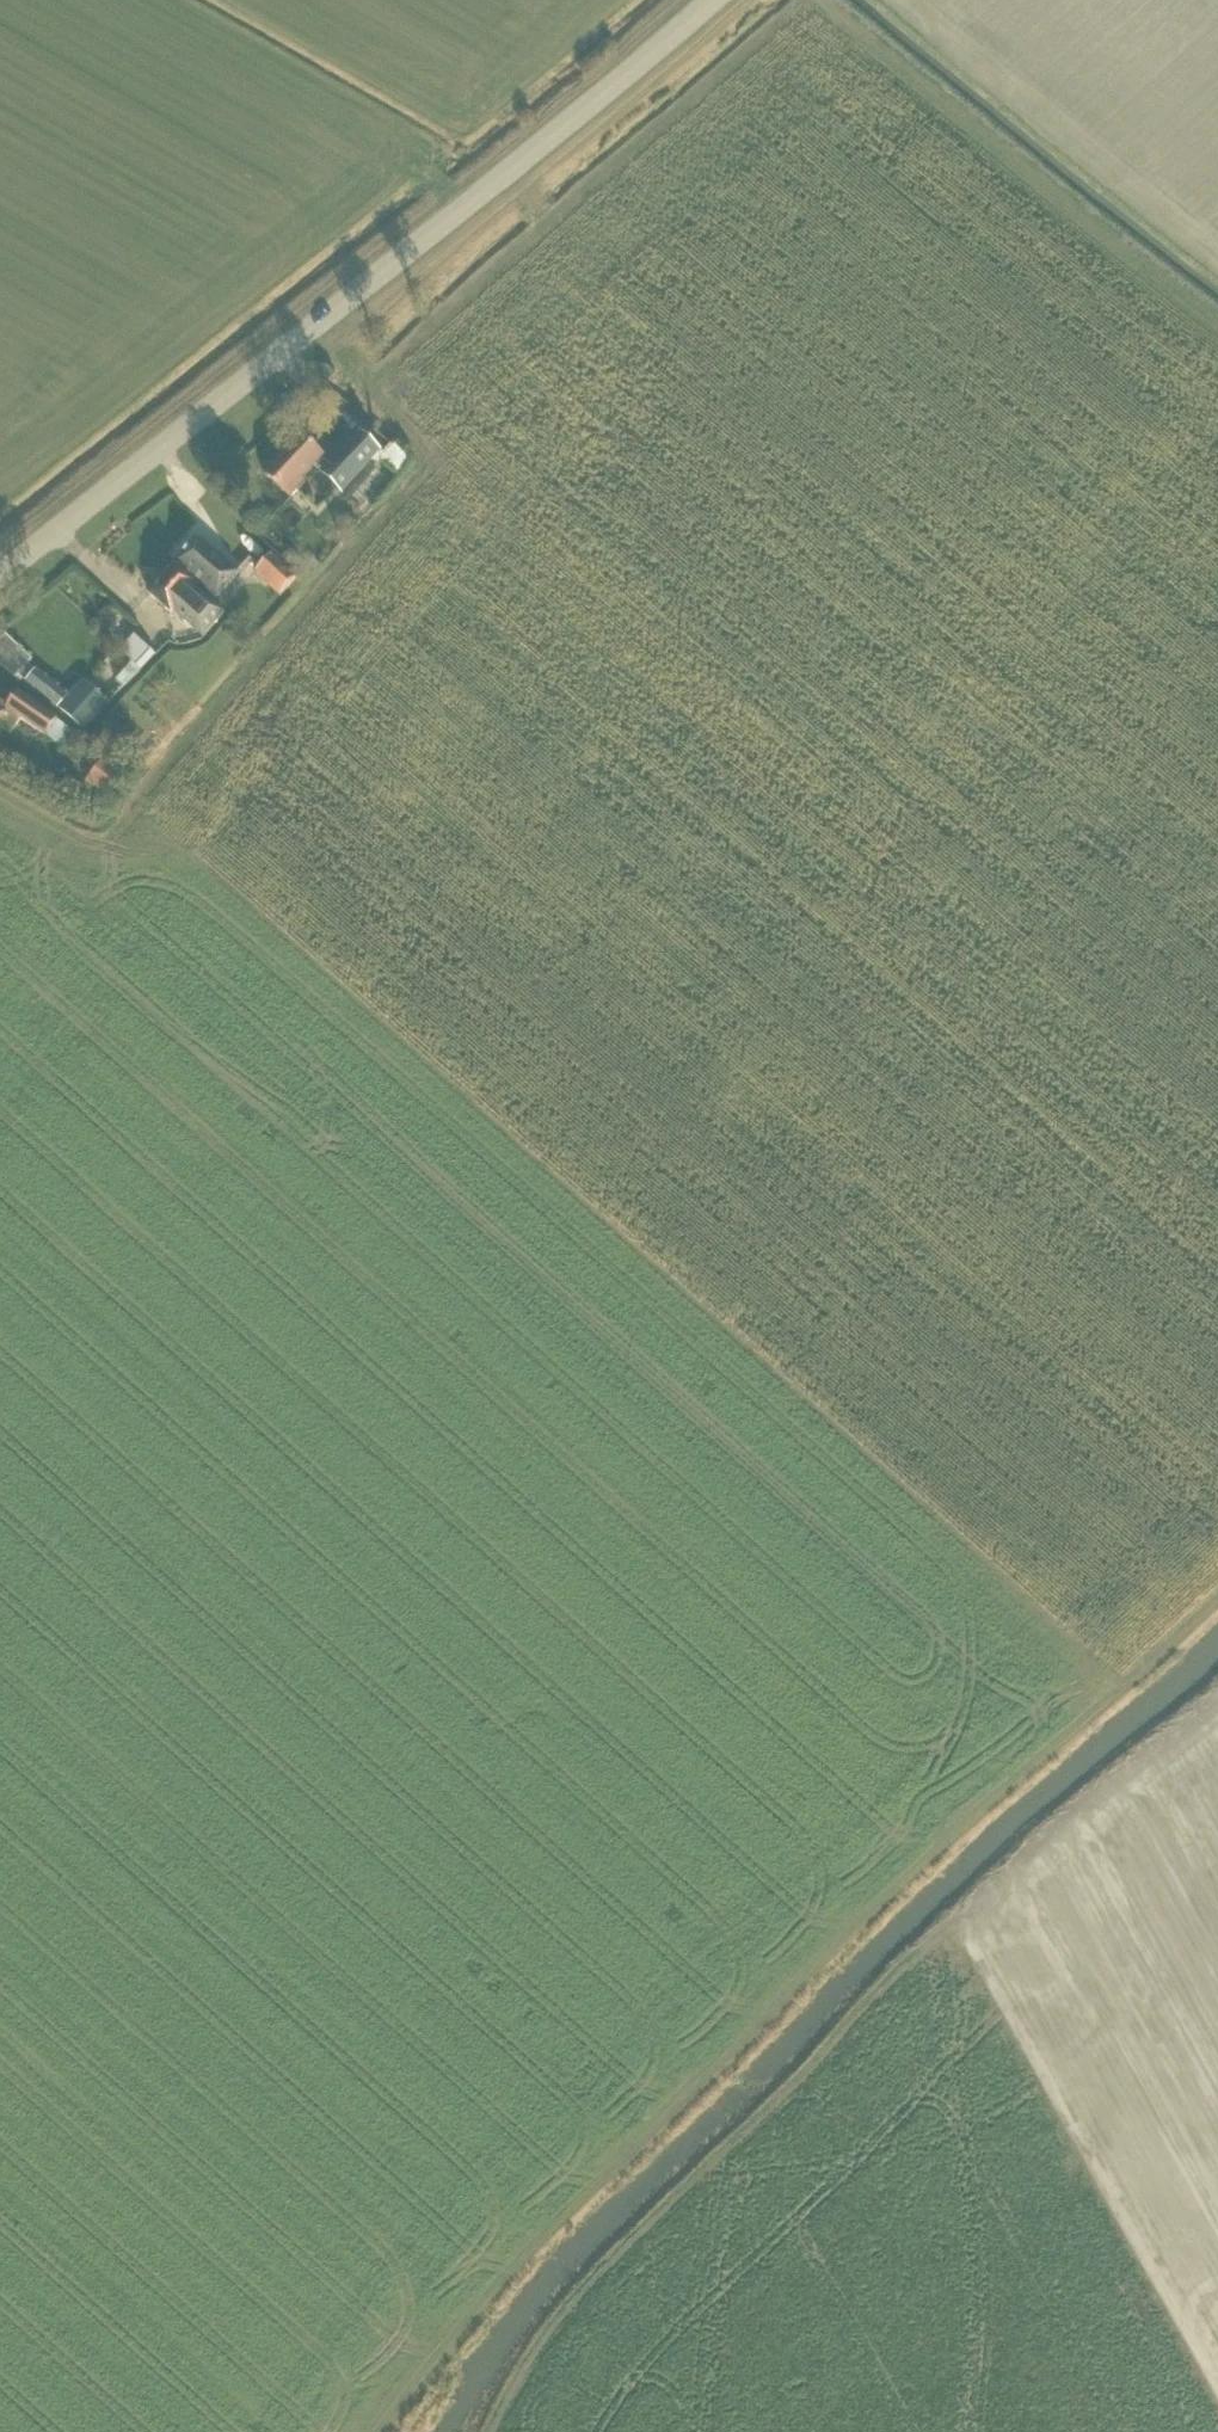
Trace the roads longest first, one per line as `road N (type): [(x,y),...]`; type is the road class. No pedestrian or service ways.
road 1 (tertiary): [(0,580),(710,0)]
road 2 (track): [(1217,316),(827,0)]

